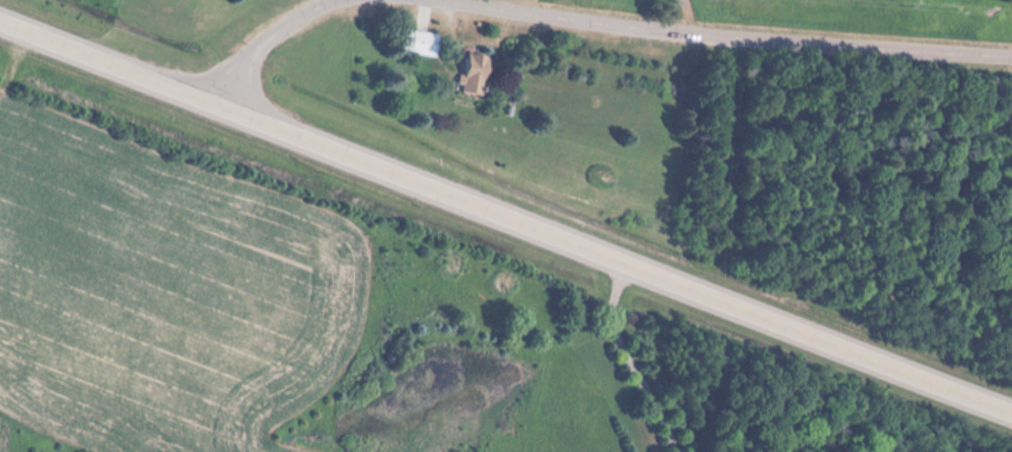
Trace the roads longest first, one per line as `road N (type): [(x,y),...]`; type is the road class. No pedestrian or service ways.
road 1 (primary): [(0,21),(1011,409)]
road 2 (secondary): [(444,0),(661,33),(1011,55)]
road 3 (secondary): [(208,102),(310,8),(333,0)]

